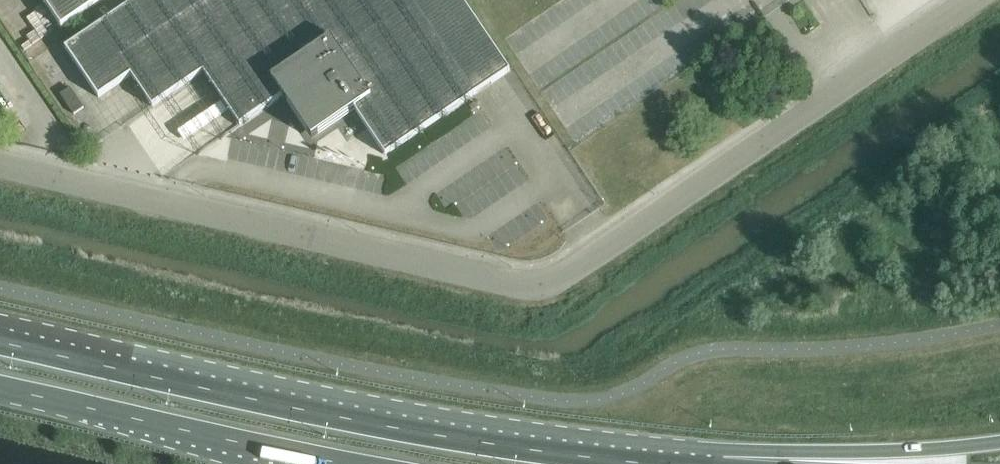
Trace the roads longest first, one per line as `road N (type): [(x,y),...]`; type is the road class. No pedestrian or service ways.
road 1 (unclassified): [(973,0),(545,283),(521,287),(0,164)]
road 2 (trunk): [(656,463),(445,436),(0,341)]
road 3 (trunk): [(0,389),(347,463)]
road 4 (trunk): [(999,440),(921,451),(729,452),(656,463)]

